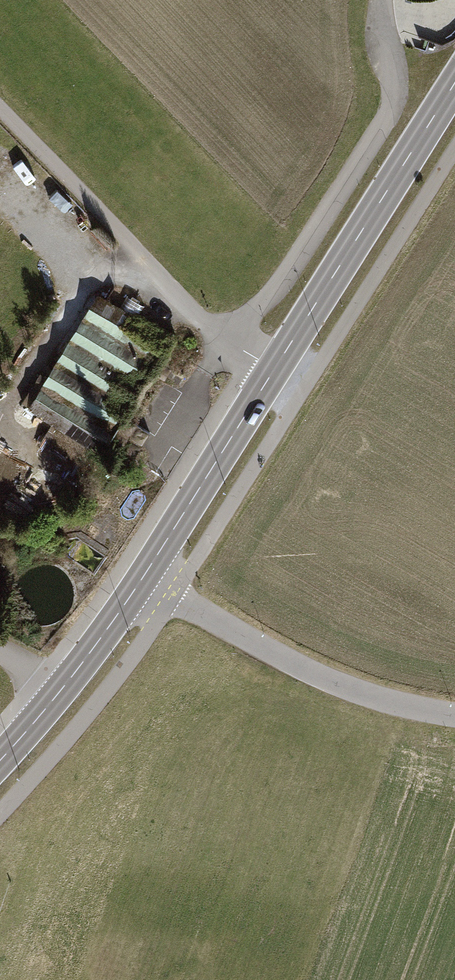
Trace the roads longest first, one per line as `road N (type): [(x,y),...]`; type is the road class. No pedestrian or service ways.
road 1 (unclassified): [(225,339),(288,273),(386,119),(393,88),(380,0)]
road 2 (unclassified): [(142,579),(359,693),(454,715)]
road 3 (secondary): [(454,80),(273,370)]
road 4 (unclassified): [(0,109),(225,339)]
road 5 (secondary): [(273,370),(142,579)]
road 6 (secondary): [(142,579),(57,695)]

